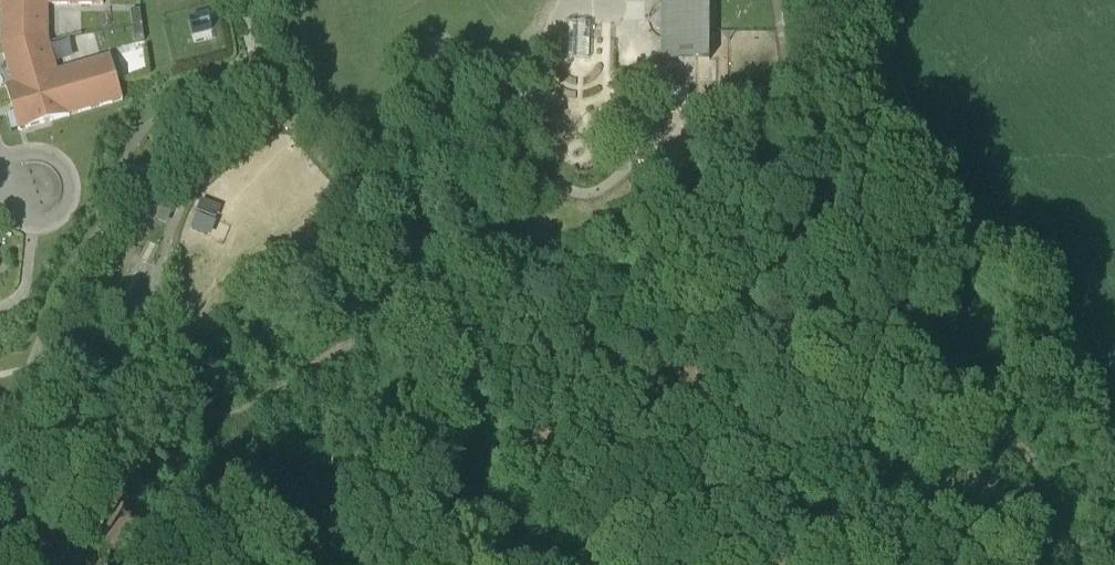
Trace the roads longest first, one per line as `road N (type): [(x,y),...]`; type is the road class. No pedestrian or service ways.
road 1 (track): [(1114,491),(1072,409),(943,216),(874,95),(854,0)]

